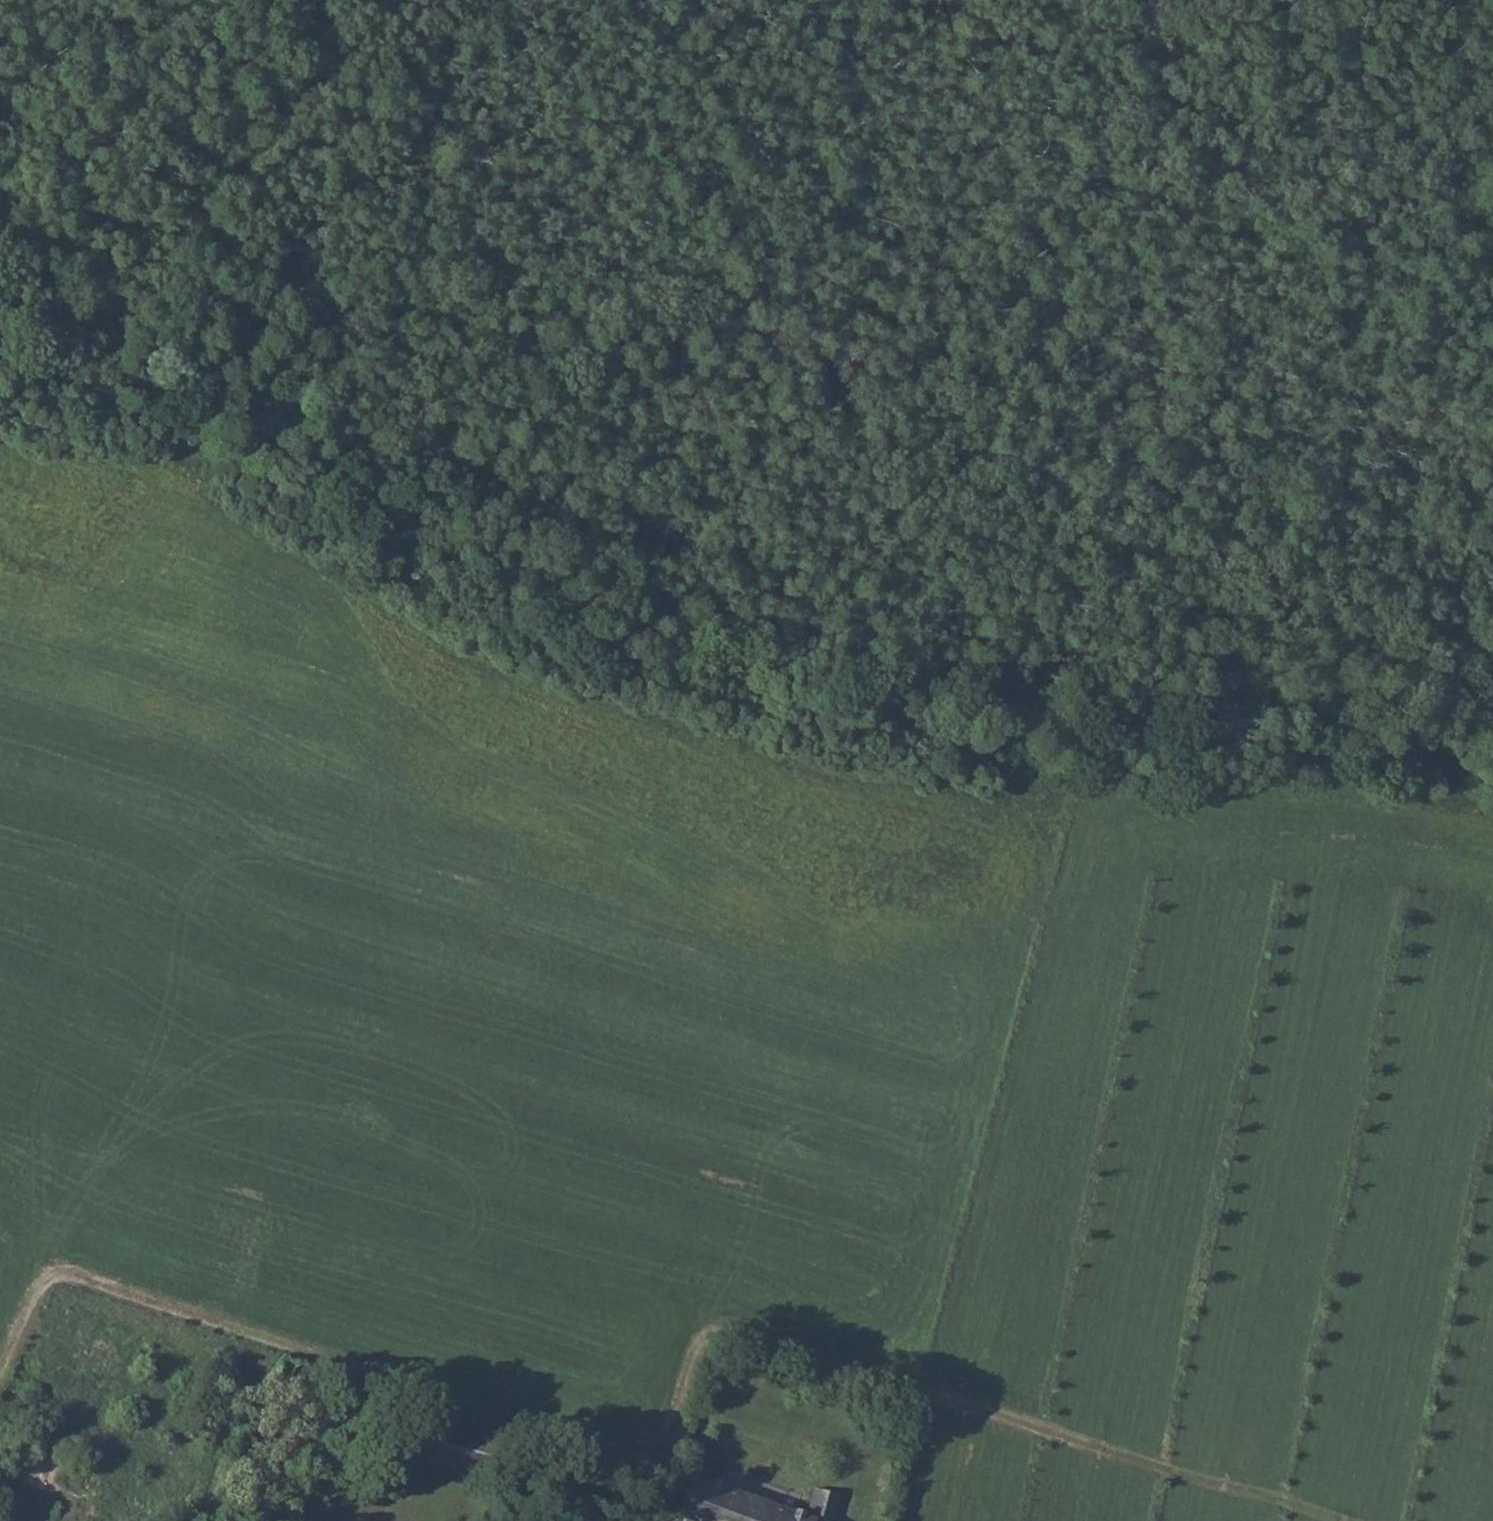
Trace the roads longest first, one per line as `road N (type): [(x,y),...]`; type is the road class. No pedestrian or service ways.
road 1 (track): [(0,1371),(34,1292),(54,1266),(608,1456),(646,1449),(672,1417),(706,1325),(721,1322),(914,1382)]

